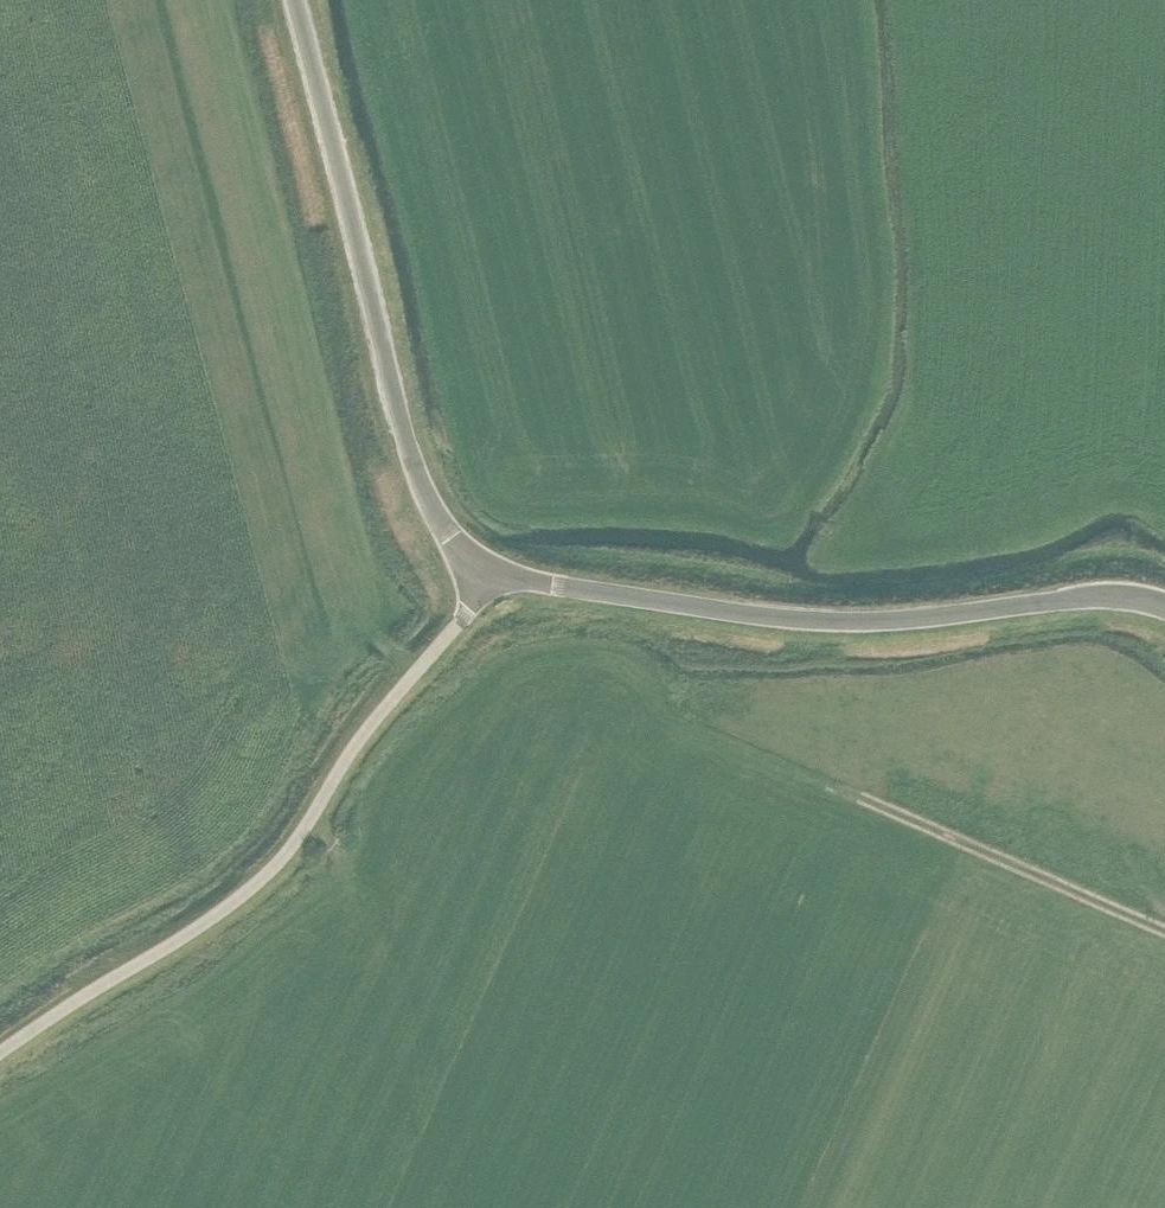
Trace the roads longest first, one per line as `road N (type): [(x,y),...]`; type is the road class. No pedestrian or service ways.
road 1 (unclassified): [(490,573),(354,748),(273,867),(201,925),(0,1052)]
road 2 (tertiary): [(1164,619),(1090,606),(909,629),(773,626),(490,573)]
road 3 (tertiary): [(490,573),(454,547),(418,479),(292,0)]
road 4 (track): [(1164,930),(861,798)]

